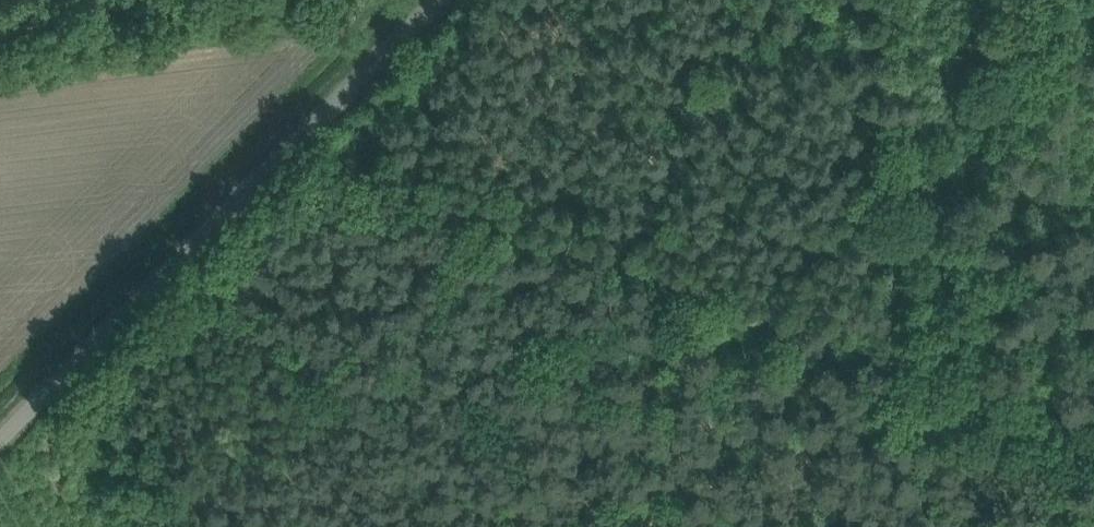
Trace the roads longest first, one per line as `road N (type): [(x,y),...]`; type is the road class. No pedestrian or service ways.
road 1 (unclassified): [(0,443),(433,0)]

